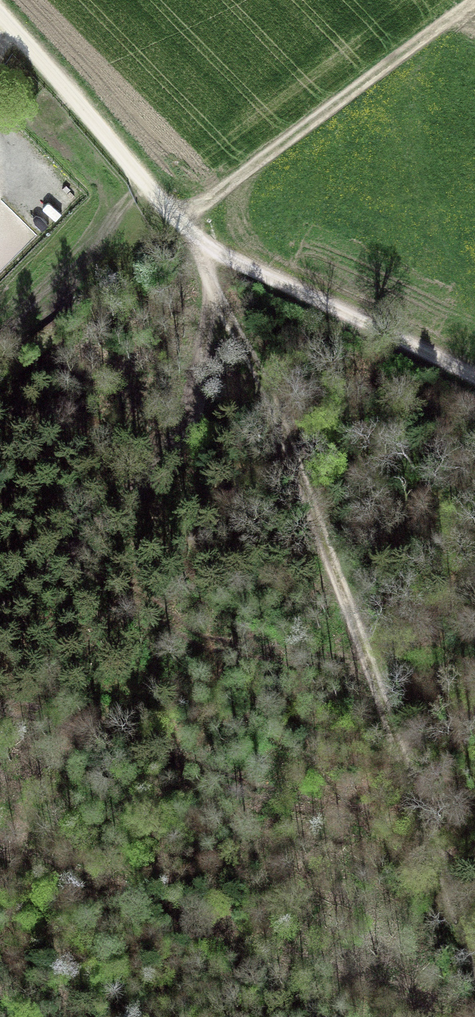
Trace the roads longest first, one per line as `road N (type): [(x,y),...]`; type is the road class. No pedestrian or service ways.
road 1 (track): [(474,967),(285,435),(247,349),(219,313)]
road 2 (unclassified): [(474,366),(367,310),(205,250),(0,15)]
road 3 (track): [(205,250),(219,313),(199,404),(180,439),(0,612)]
road 4 (track): [(178,225),(474,2)]

